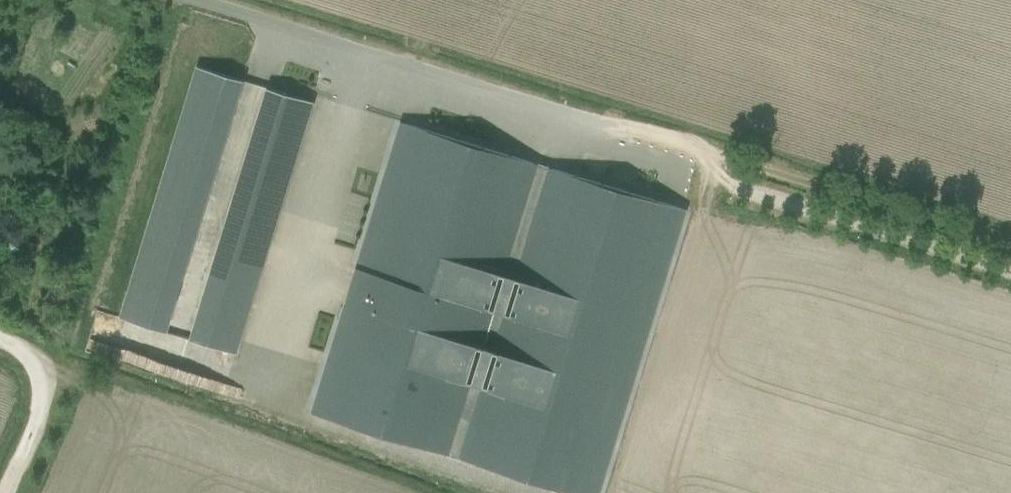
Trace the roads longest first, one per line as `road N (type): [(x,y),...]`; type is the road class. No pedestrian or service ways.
road 1 (unclassified): [(195,0),(626,131)]
road 2 (track): [(626,131),(1010,245)]
road 3 (track): [(5,492),(39,411),(40,383),(27,356),(0,339)]

